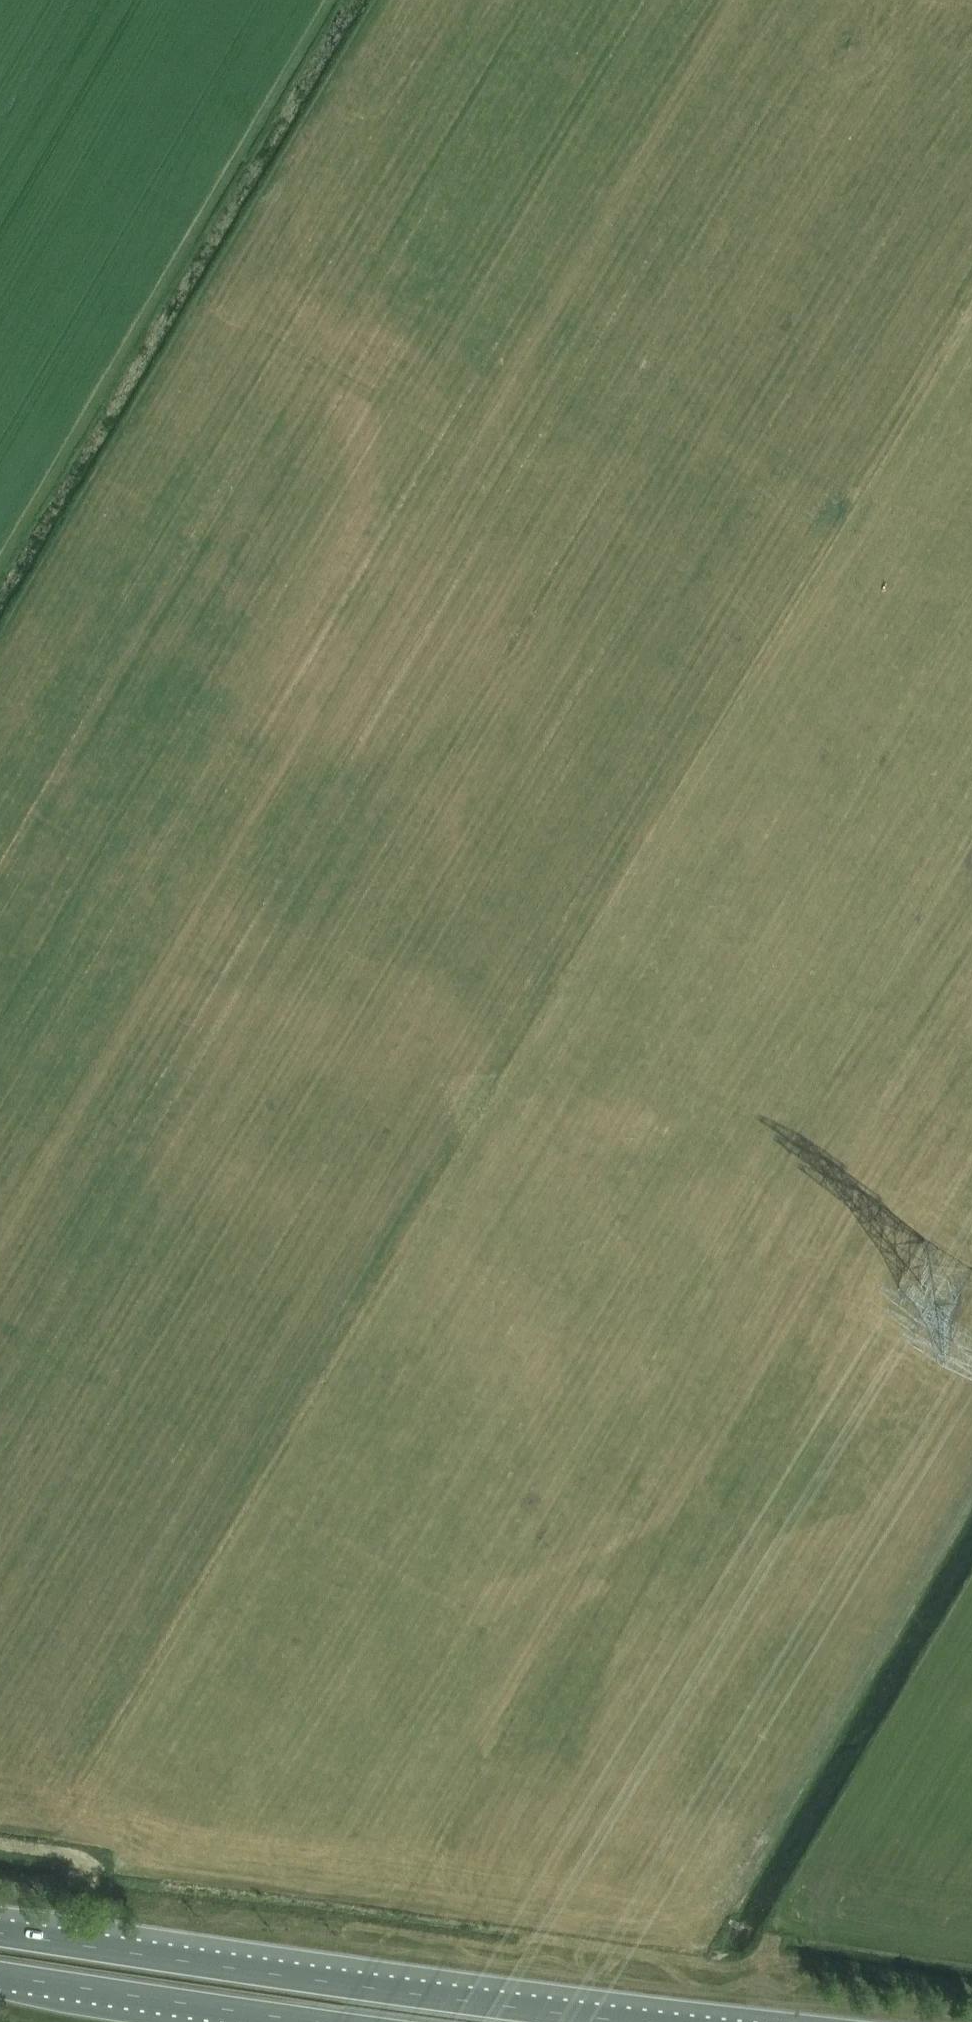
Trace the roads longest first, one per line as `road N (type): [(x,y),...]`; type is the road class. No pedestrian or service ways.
road 1 (trunk): [(655,2021),(0,1931)]
road 2 (trunk): [(0,1975),(327,2021)]

